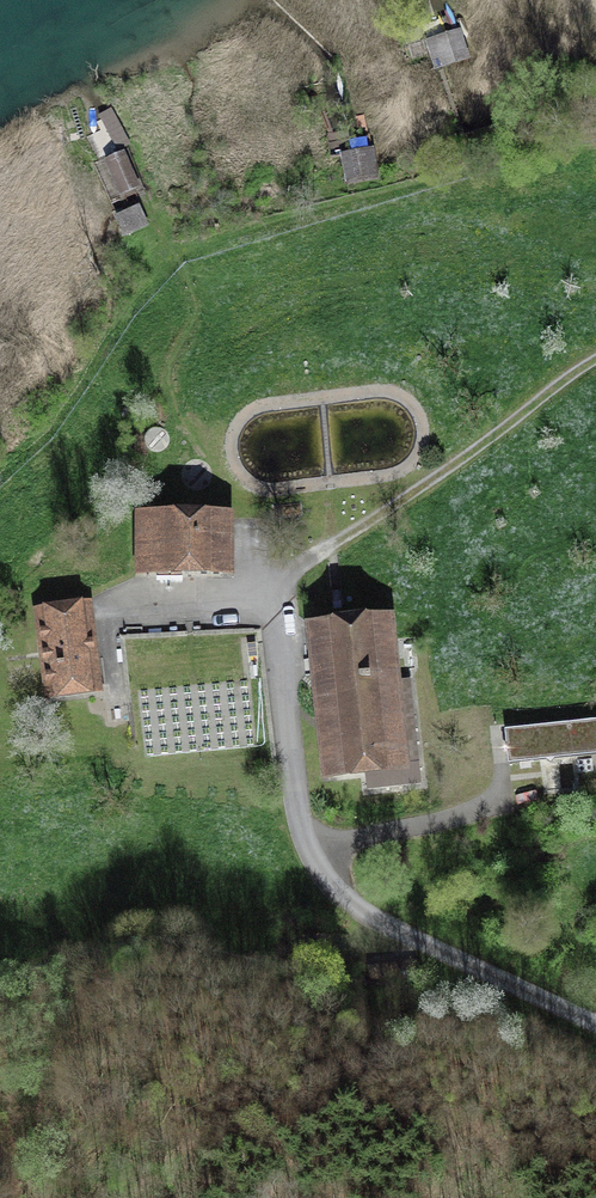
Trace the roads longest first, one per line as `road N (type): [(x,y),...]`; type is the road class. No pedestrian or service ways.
road 1 (track): [(595,359),(300,567),(274,598)]

